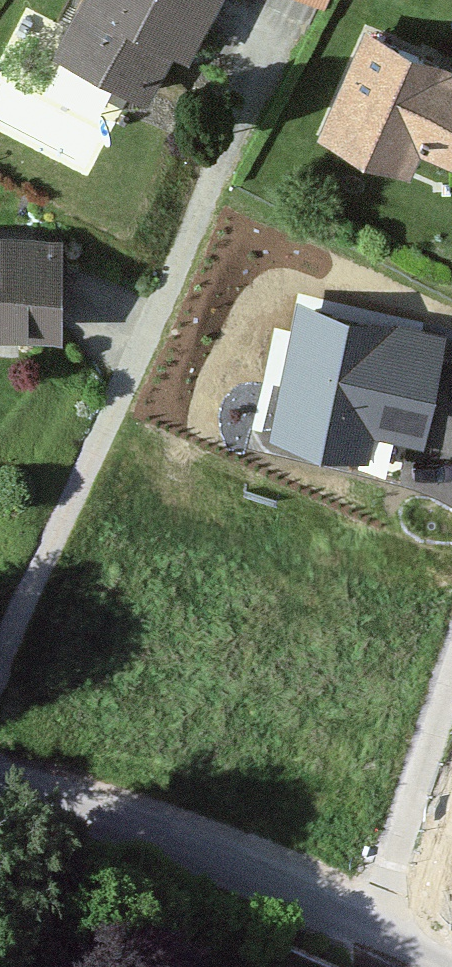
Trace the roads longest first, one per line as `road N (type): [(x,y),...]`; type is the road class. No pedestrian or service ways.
road 1 (residential): [(0,671),(254,58)]
road 2 (tertiary): [(0,786),(193,850),(376,931)]
road 3 (residential): [(376,931),(451,689)]

